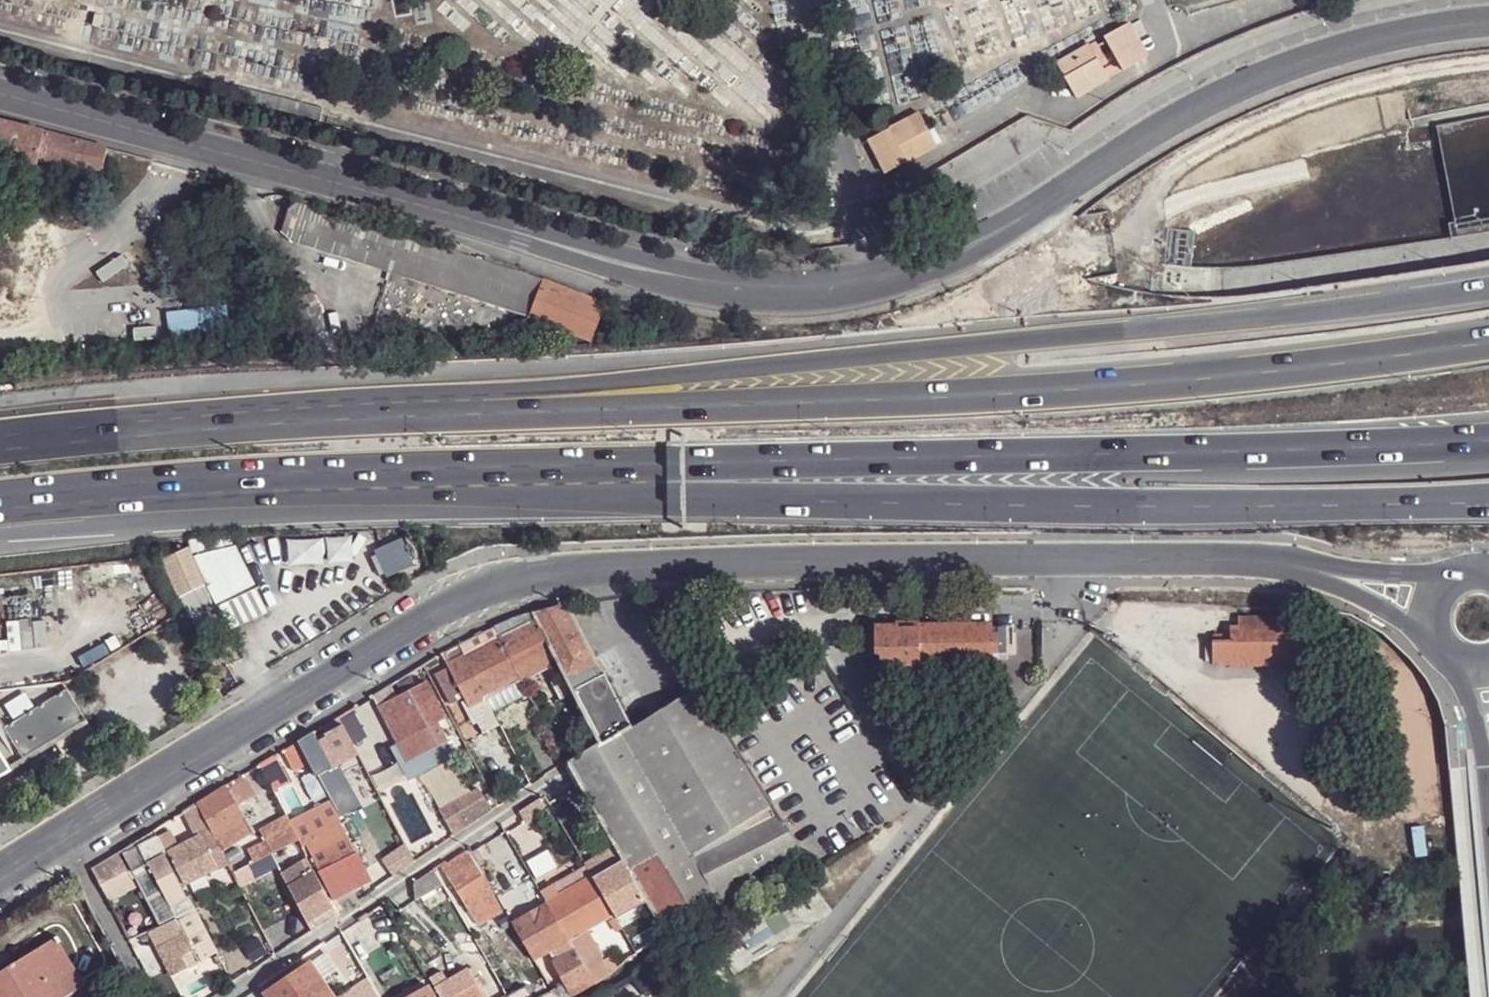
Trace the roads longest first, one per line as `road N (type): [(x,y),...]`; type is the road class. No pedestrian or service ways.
road 1 (tertiary): [(0,98),(411,200),(668,277),(736,287),(825,285),(922,265),(994,234),(1186,110),(1275,69),(1363,40),(1488,20)]
road 2 (tertiary): [(64,842),(446,606),(544,572),(1293,566)]
road 3 (motorway): [(1488,283),(1182,326),(334,412)]
road 4 (motorway): [(1488,341),(1011,392),(334,412)]
road 5 (motorway): [(608,478),(1360,459),(1488,447)]
road 6 (motorway): [(608,478),(1195,504),(1488,500)]
road 7 (motorway): [(0,515),(318,489),(608,478)]
road 8 (residential): [(557,776),(229,996)]
road 9 (motorway): [(334,412),(0,438)]
road 10 (residential): [(149,996),(64,842)]
road 11 (tertiary): [(1293,566),(1435,642)]
road 12 (tertiary): [(1444,578),(1293,566)]

